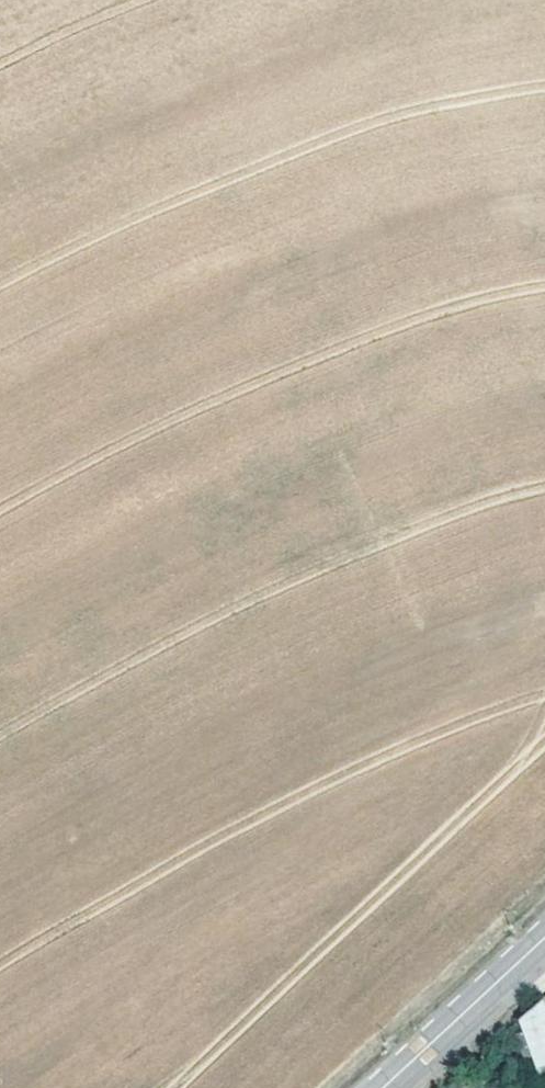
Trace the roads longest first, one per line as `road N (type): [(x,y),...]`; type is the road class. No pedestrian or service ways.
road 1 (tertiary): [(544,936),(381,1087)]

